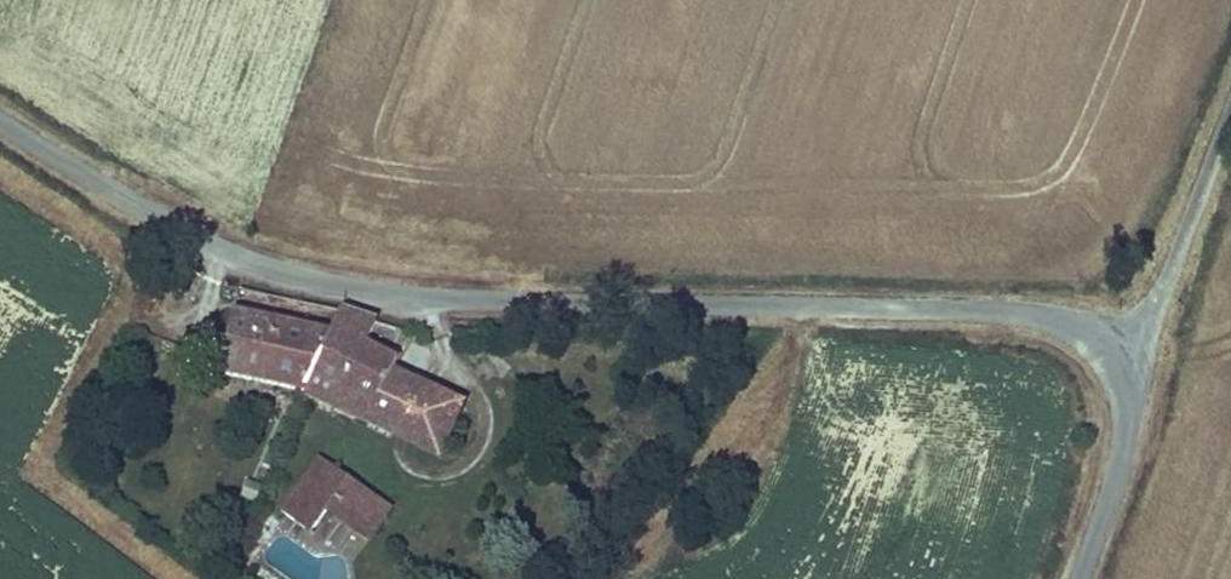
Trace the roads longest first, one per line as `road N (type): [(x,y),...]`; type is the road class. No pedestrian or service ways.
road 1 (tertiary): [(0,119),(196,239),(299,276),(438,296),(1025,311),(1091,337),(1122,377)]
road 2 (unclassified): [(1122,377),(1230,115)]
road 3 (tertiary): [(1122,377),(1126,439),(1078,578)]

